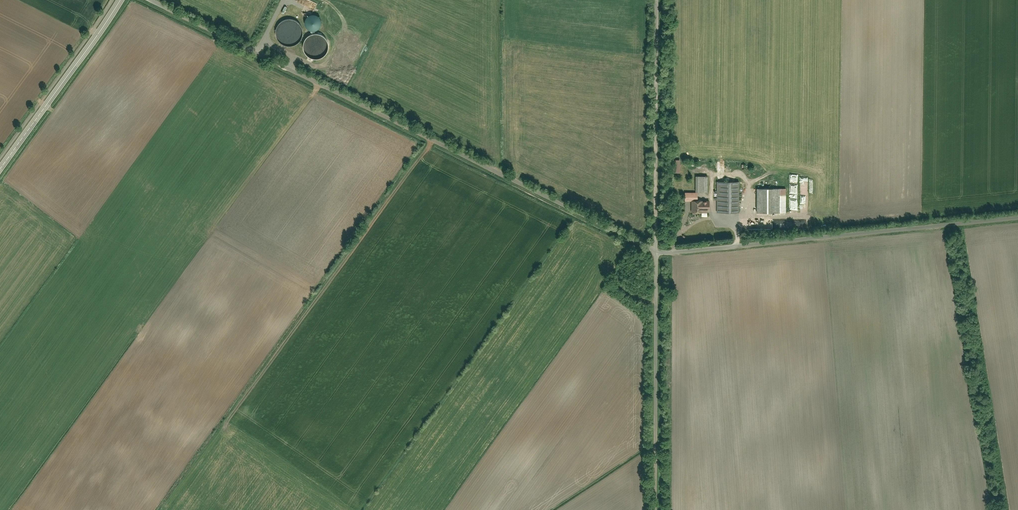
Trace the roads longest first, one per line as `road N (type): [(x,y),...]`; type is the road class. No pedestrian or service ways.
road 1 (unclassified): [(151,0),(656,252)]
road 2 (unclassified): [(656,252),(652,509)]
road 3 (residential): [(656,236),(656,0)]
road 4 (secondary): [(0,169),(120,0)]

